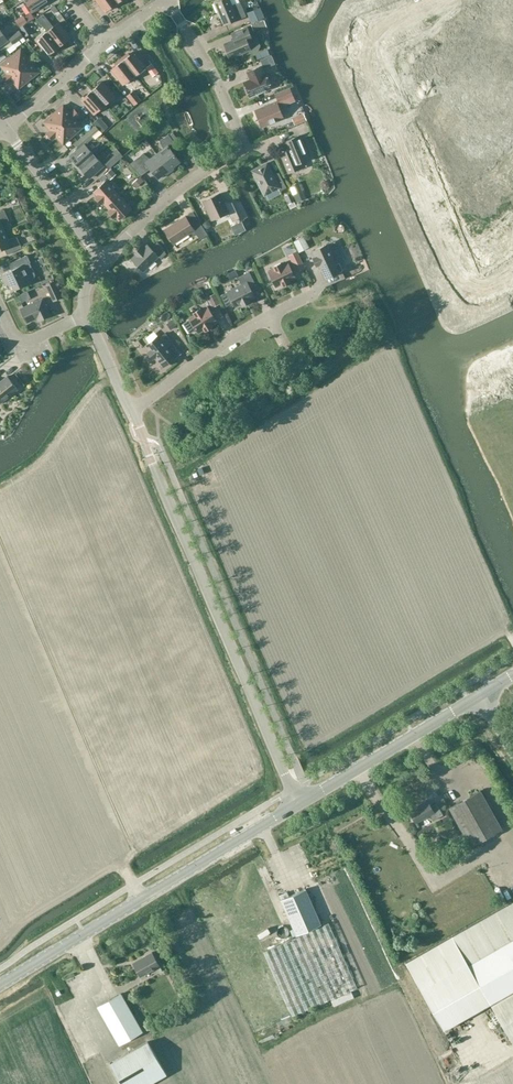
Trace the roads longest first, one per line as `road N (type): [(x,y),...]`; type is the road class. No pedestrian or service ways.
road 1 (unclassified): [(299,804),(130,412)]
road 2 (residential): [(498,0),(387,50),(475,272),(512,248)]
road 3 (tertiary): [(0,984),(299,804)]
road 4 (residential): [(100,260),(244,142),(174,8)]
road 5 (residential): [(130,412),(270,314),(325,292)]
road 6 (tertiary): [(299,804),(482,697)]
road 7 (residential): [(100,260),(5,128)]
road 8 (residential): [(5,128),(105,42)]

